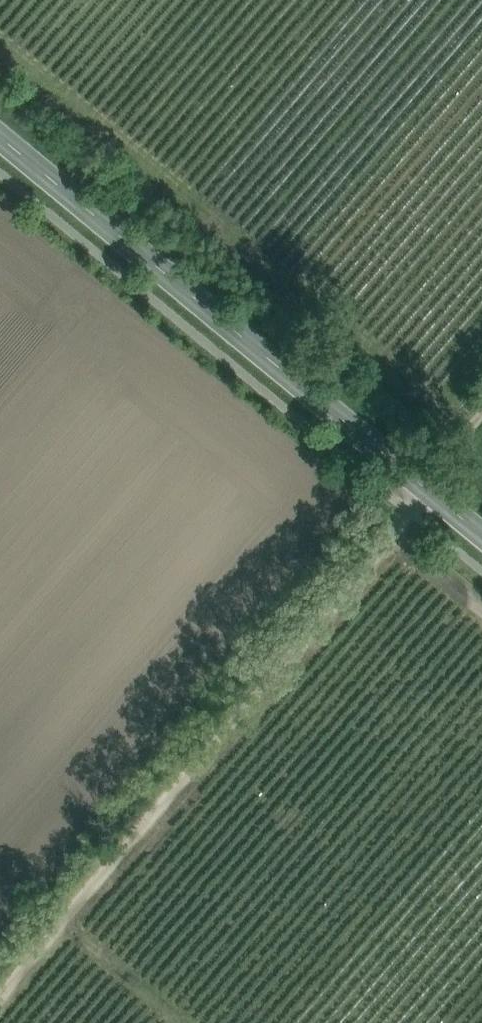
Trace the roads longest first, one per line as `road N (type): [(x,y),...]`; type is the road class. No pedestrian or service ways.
road 1 (track): [(0,996),(429,487)]
road 2 (secondary): [(481,531),(0,133)]

